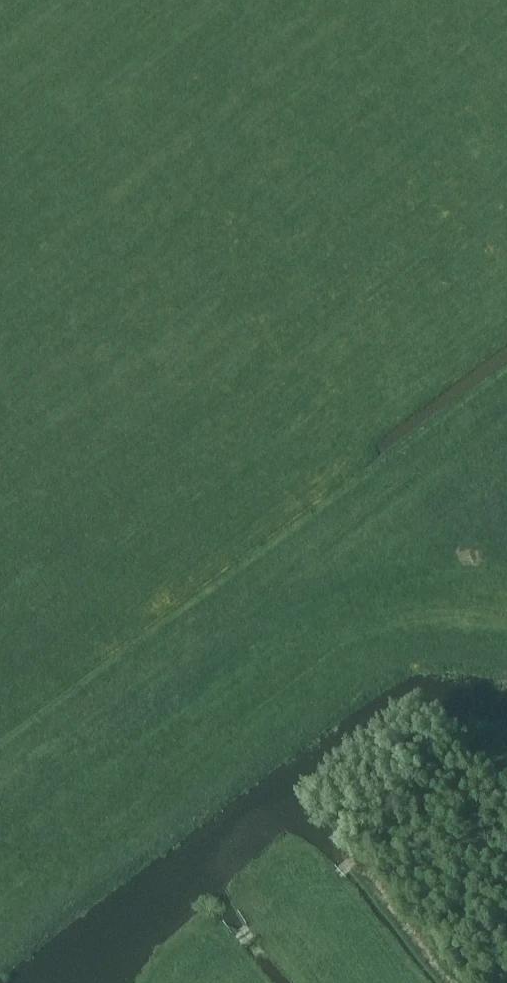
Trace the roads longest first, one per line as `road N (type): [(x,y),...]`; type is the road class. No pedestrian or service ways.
road 1 (track): [(383,982),(355,948),(288,906),(177,982)]

